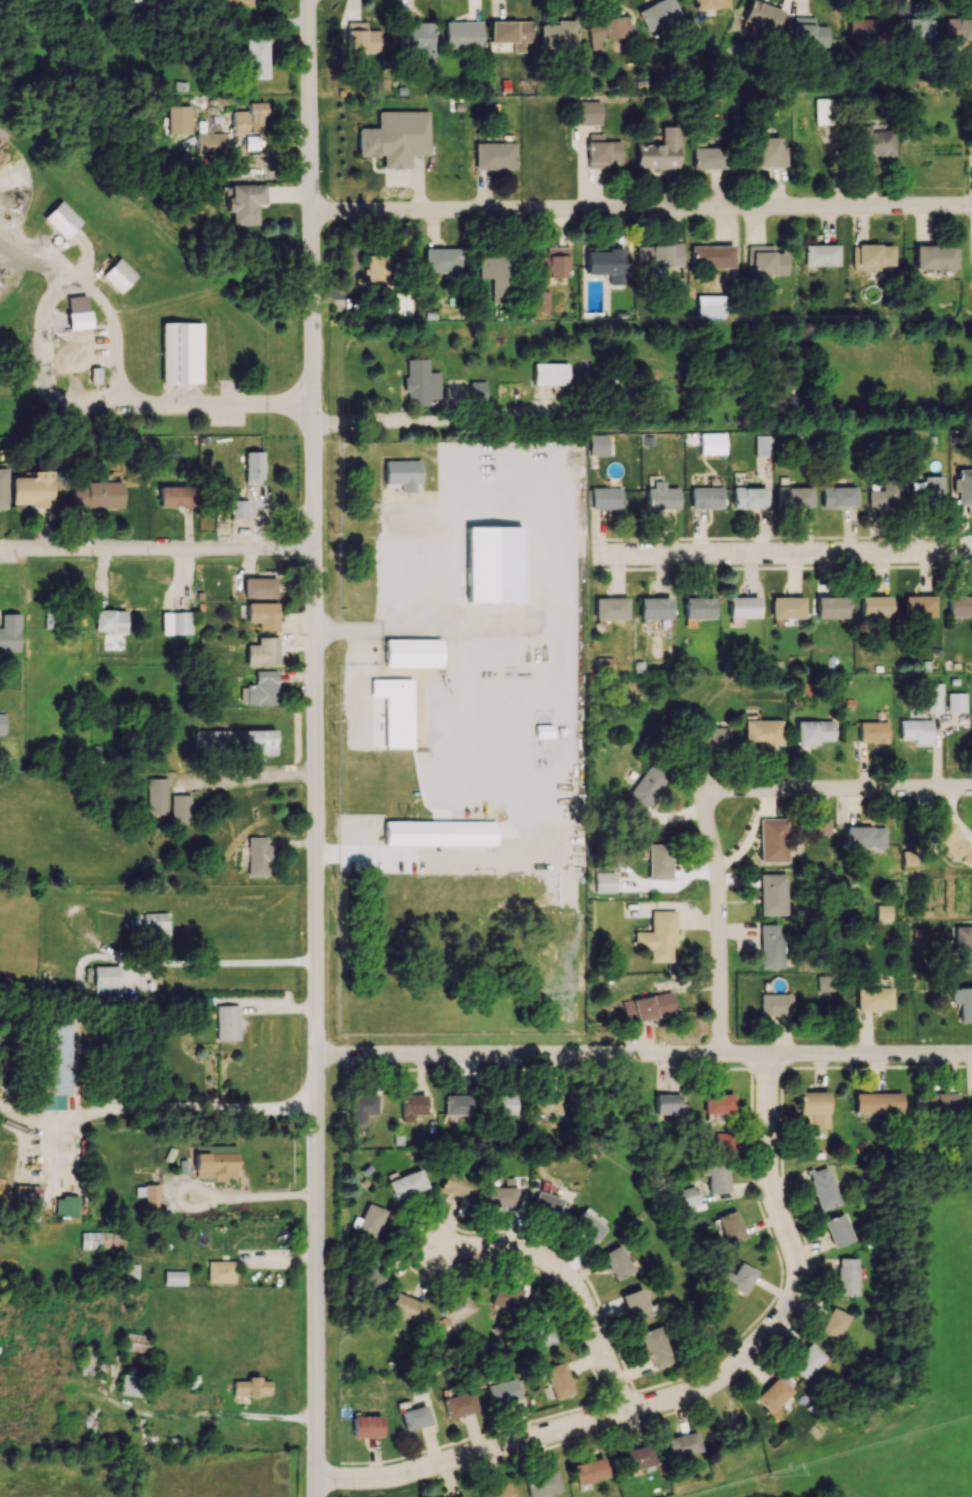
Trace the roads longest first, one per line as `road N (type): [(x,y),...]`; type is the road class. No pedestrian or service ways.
road 1 (tertiary): [(306,0),(315,1496)]
road 2 (residential): [(315,1477),(410,1473),(699,1389),(733,1368),(799,1286),(774,1191),(769,1054)]
road 3 (residential): [(971,206),(312,211)]
road 4 (residential): [(971,1053),(315,1053)]
road 5 (residential): [(971,553),(597,555)]
road 6 (residential): [(314,551),(0,549)]
road 7 (residential): [(433,1247),(529,1256),(573,1284),(627,1410)]
road 8 (residential): [(971,787),(726,789),(705,796)]
road 9 (residential): [(705,796),(716,877),(720,1053)]

